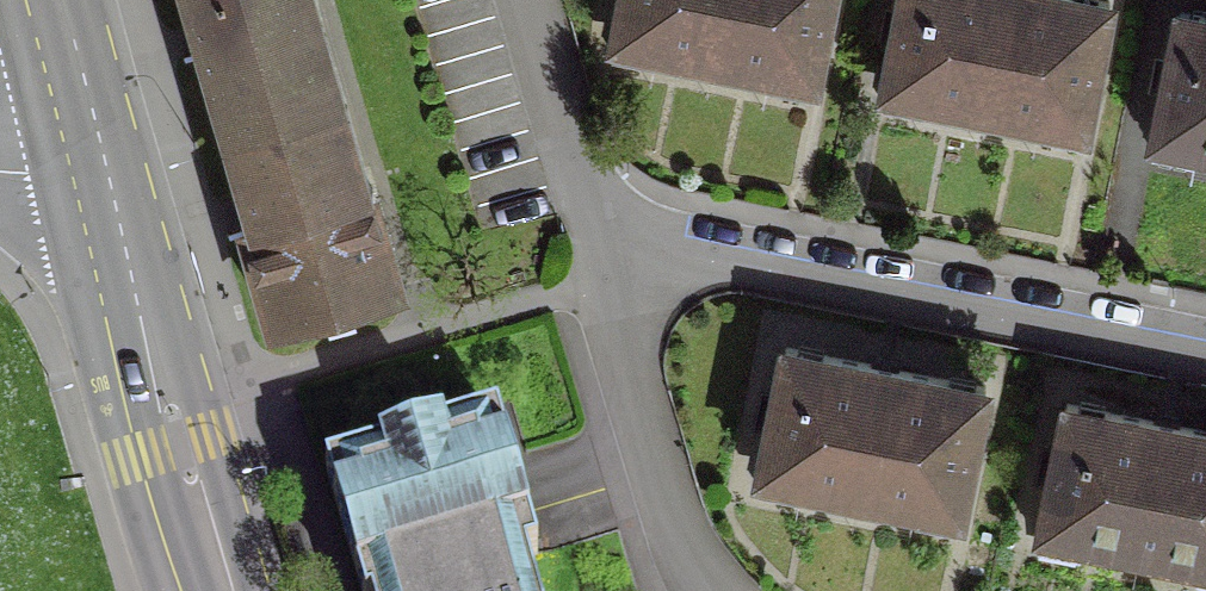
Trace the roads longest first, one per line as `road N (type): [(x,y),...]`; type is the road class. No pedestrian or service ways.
road 1 (residential): [(1205,353),(701,259),(607,278)]
road 2 (primary): [(210,590),(89,172)]
road 3 (residential): [(699,590),(671,531),(607,278)]
road 4 (residential): [(607,278),(524,0)]
road 5 (primary): [(89,172),(39,0)]

